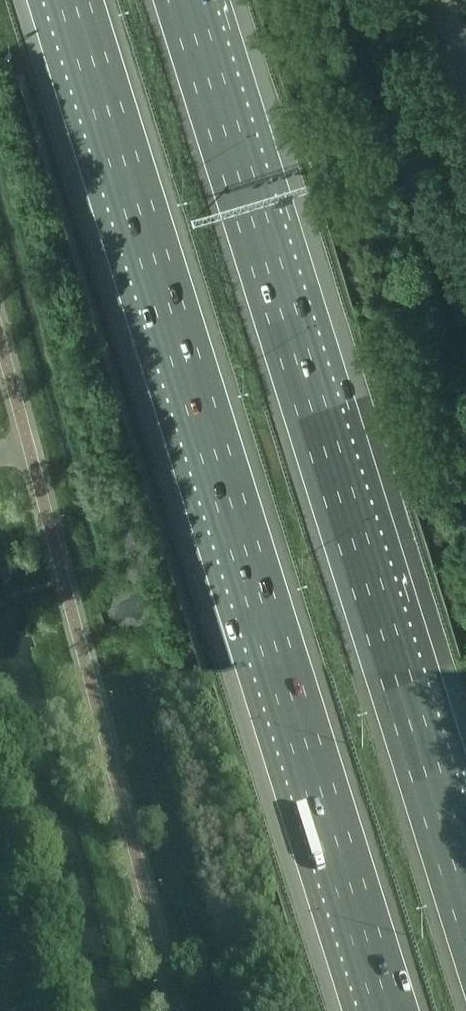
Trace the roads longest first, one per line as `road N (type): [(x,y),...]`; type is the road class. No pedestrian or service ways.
road 1 (motorway): [(75,0),(390,1010)]
road 2 (motorway): [(465,899),(186,0)]

